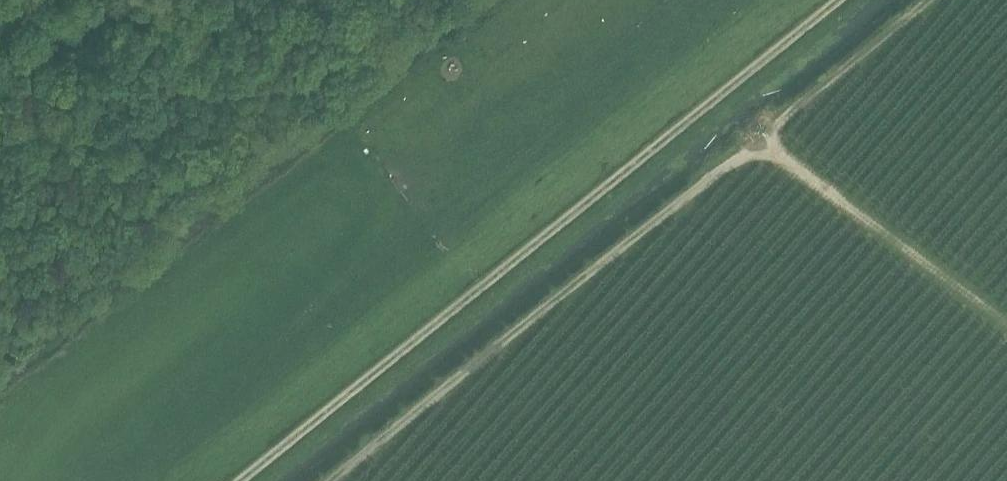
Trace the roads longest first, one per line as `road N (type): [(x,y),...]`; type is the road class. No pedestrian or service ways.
road 1 (track): [(334,480),(739,156),(773,152),(772,128),(929,0)]
road 2 (unclassified): [(246,480),(842,0)]
road 3 (track): [(773,152),(1006,325)]

